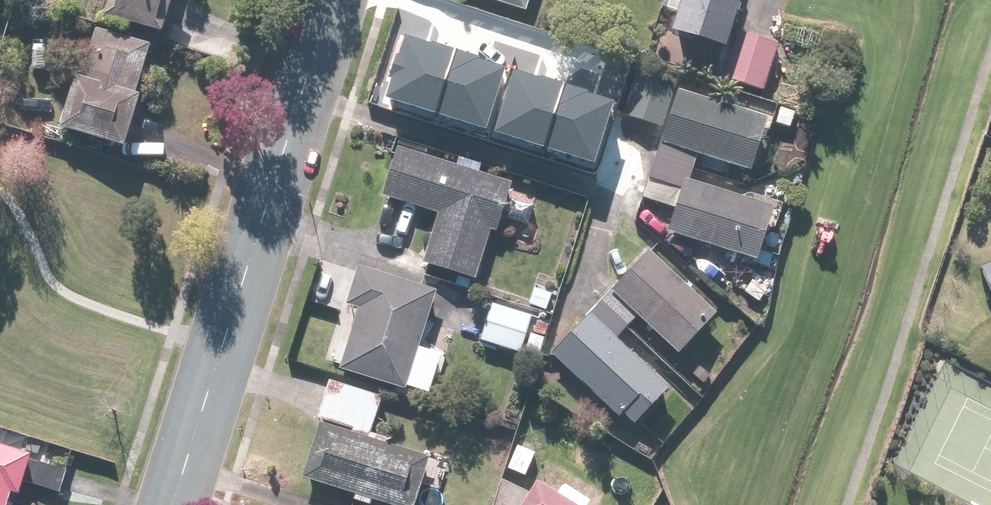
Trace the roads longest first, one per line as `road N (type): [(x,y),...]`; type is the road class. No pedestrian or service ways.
road 1 (residential): [(174,504),(328,0)]

